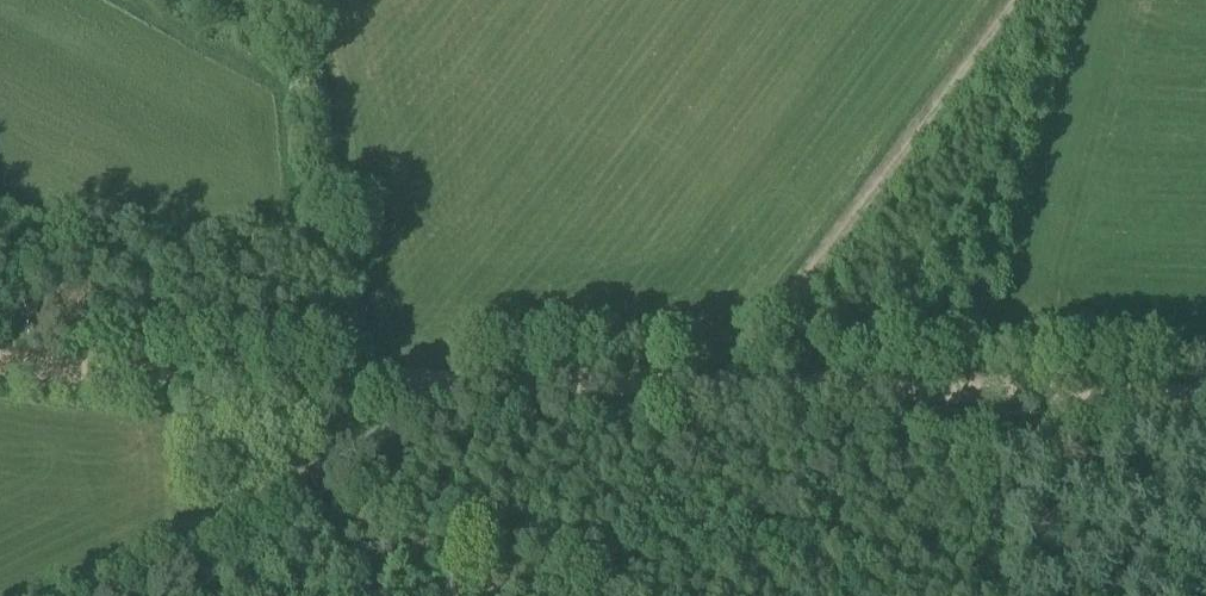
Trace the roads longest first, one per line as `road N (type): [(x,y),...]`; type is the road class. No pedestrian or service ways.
road 1 (track): [(724,384),(430,380),(81,364),(0,351)]
road 2 (track): [(1205,397),(724,384)]
road 3 (track): [(724,384),(1007,0)]
road 4 (track): [(32,595),(430,380)]

